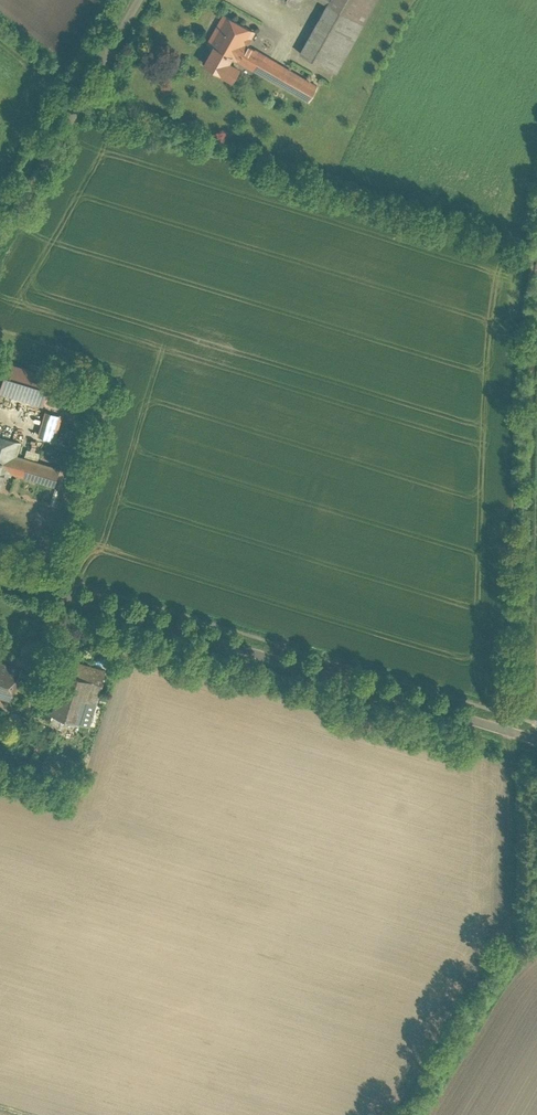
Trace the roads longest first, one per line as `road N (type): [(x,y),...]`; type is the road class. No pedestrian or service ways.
road 1 (tertiary): [(536,742),(0,578)]

